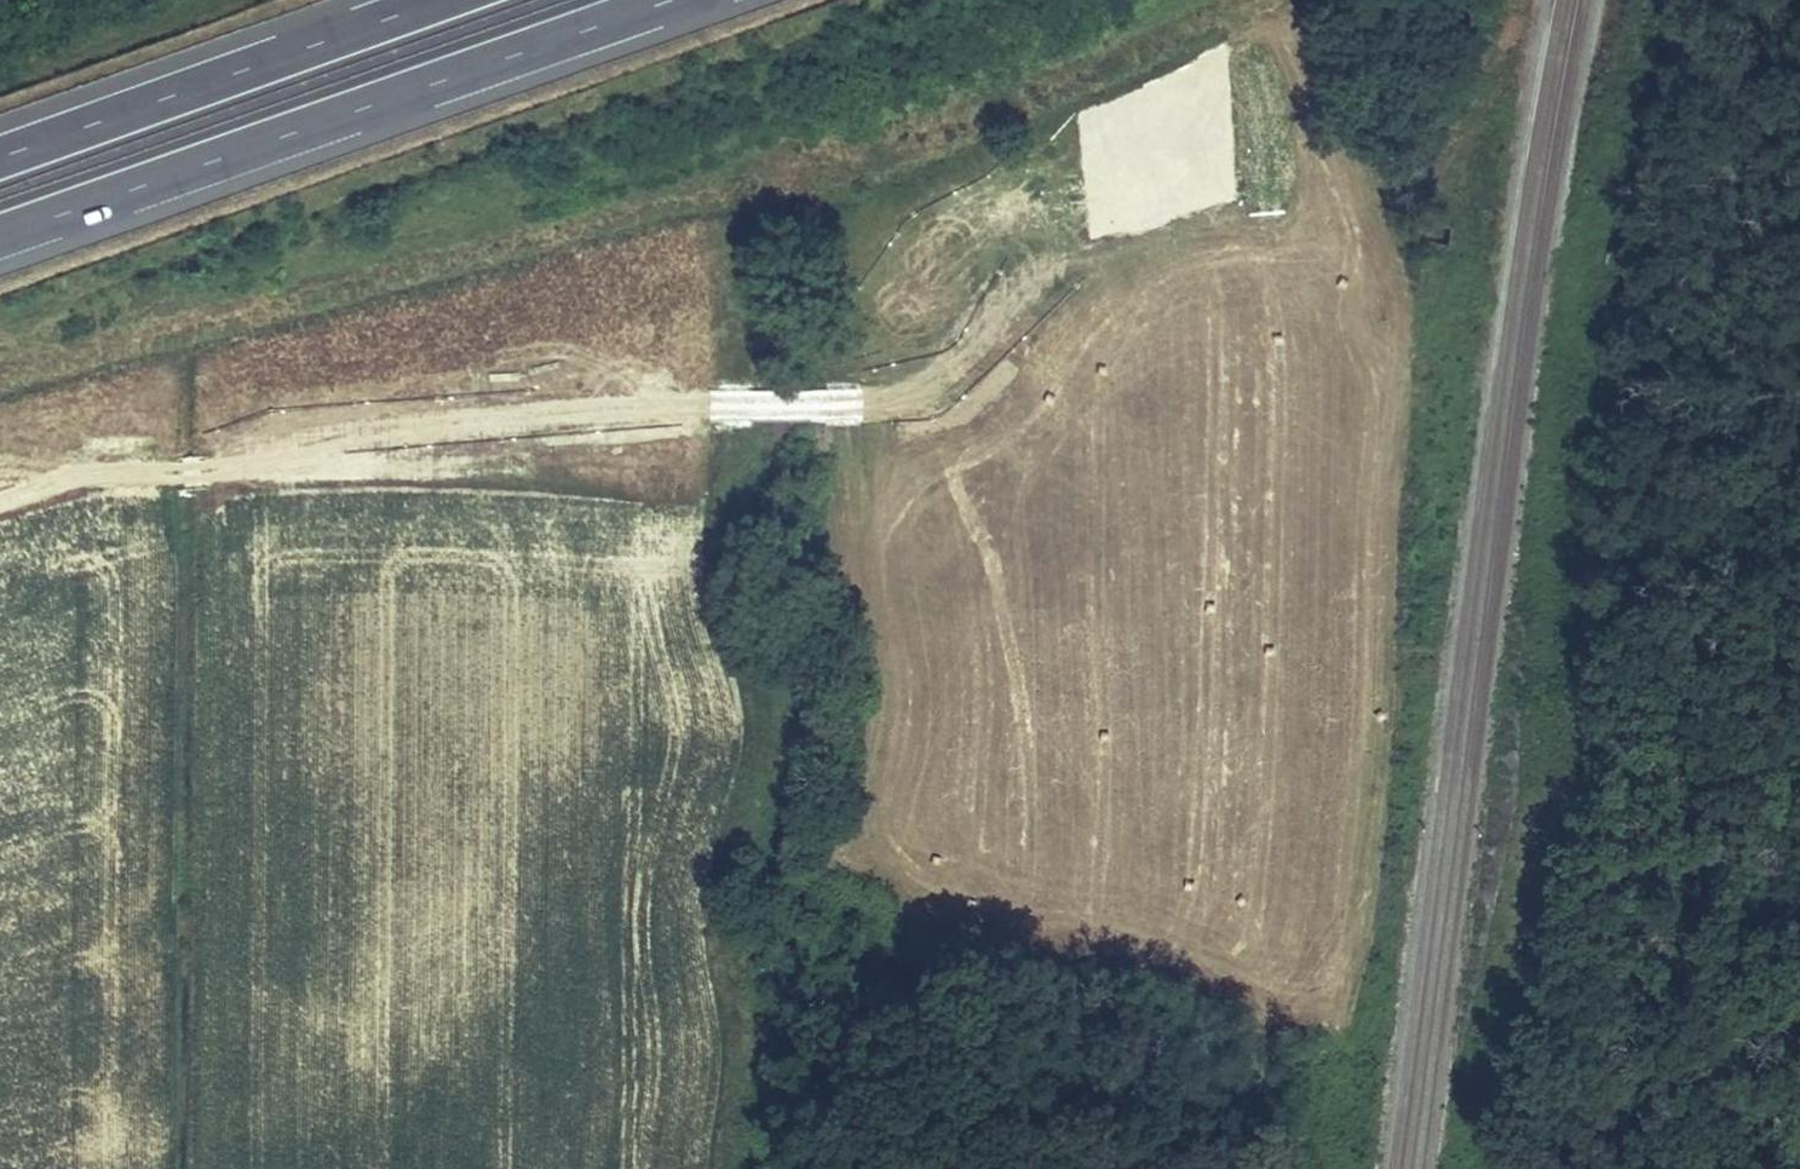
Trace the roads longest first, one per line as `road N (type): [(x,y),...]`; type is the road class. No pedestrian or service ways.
road 1 (motorway): [(0,236),(674,0)]
road 2 (motorway): [(441,0),(0,158)]

